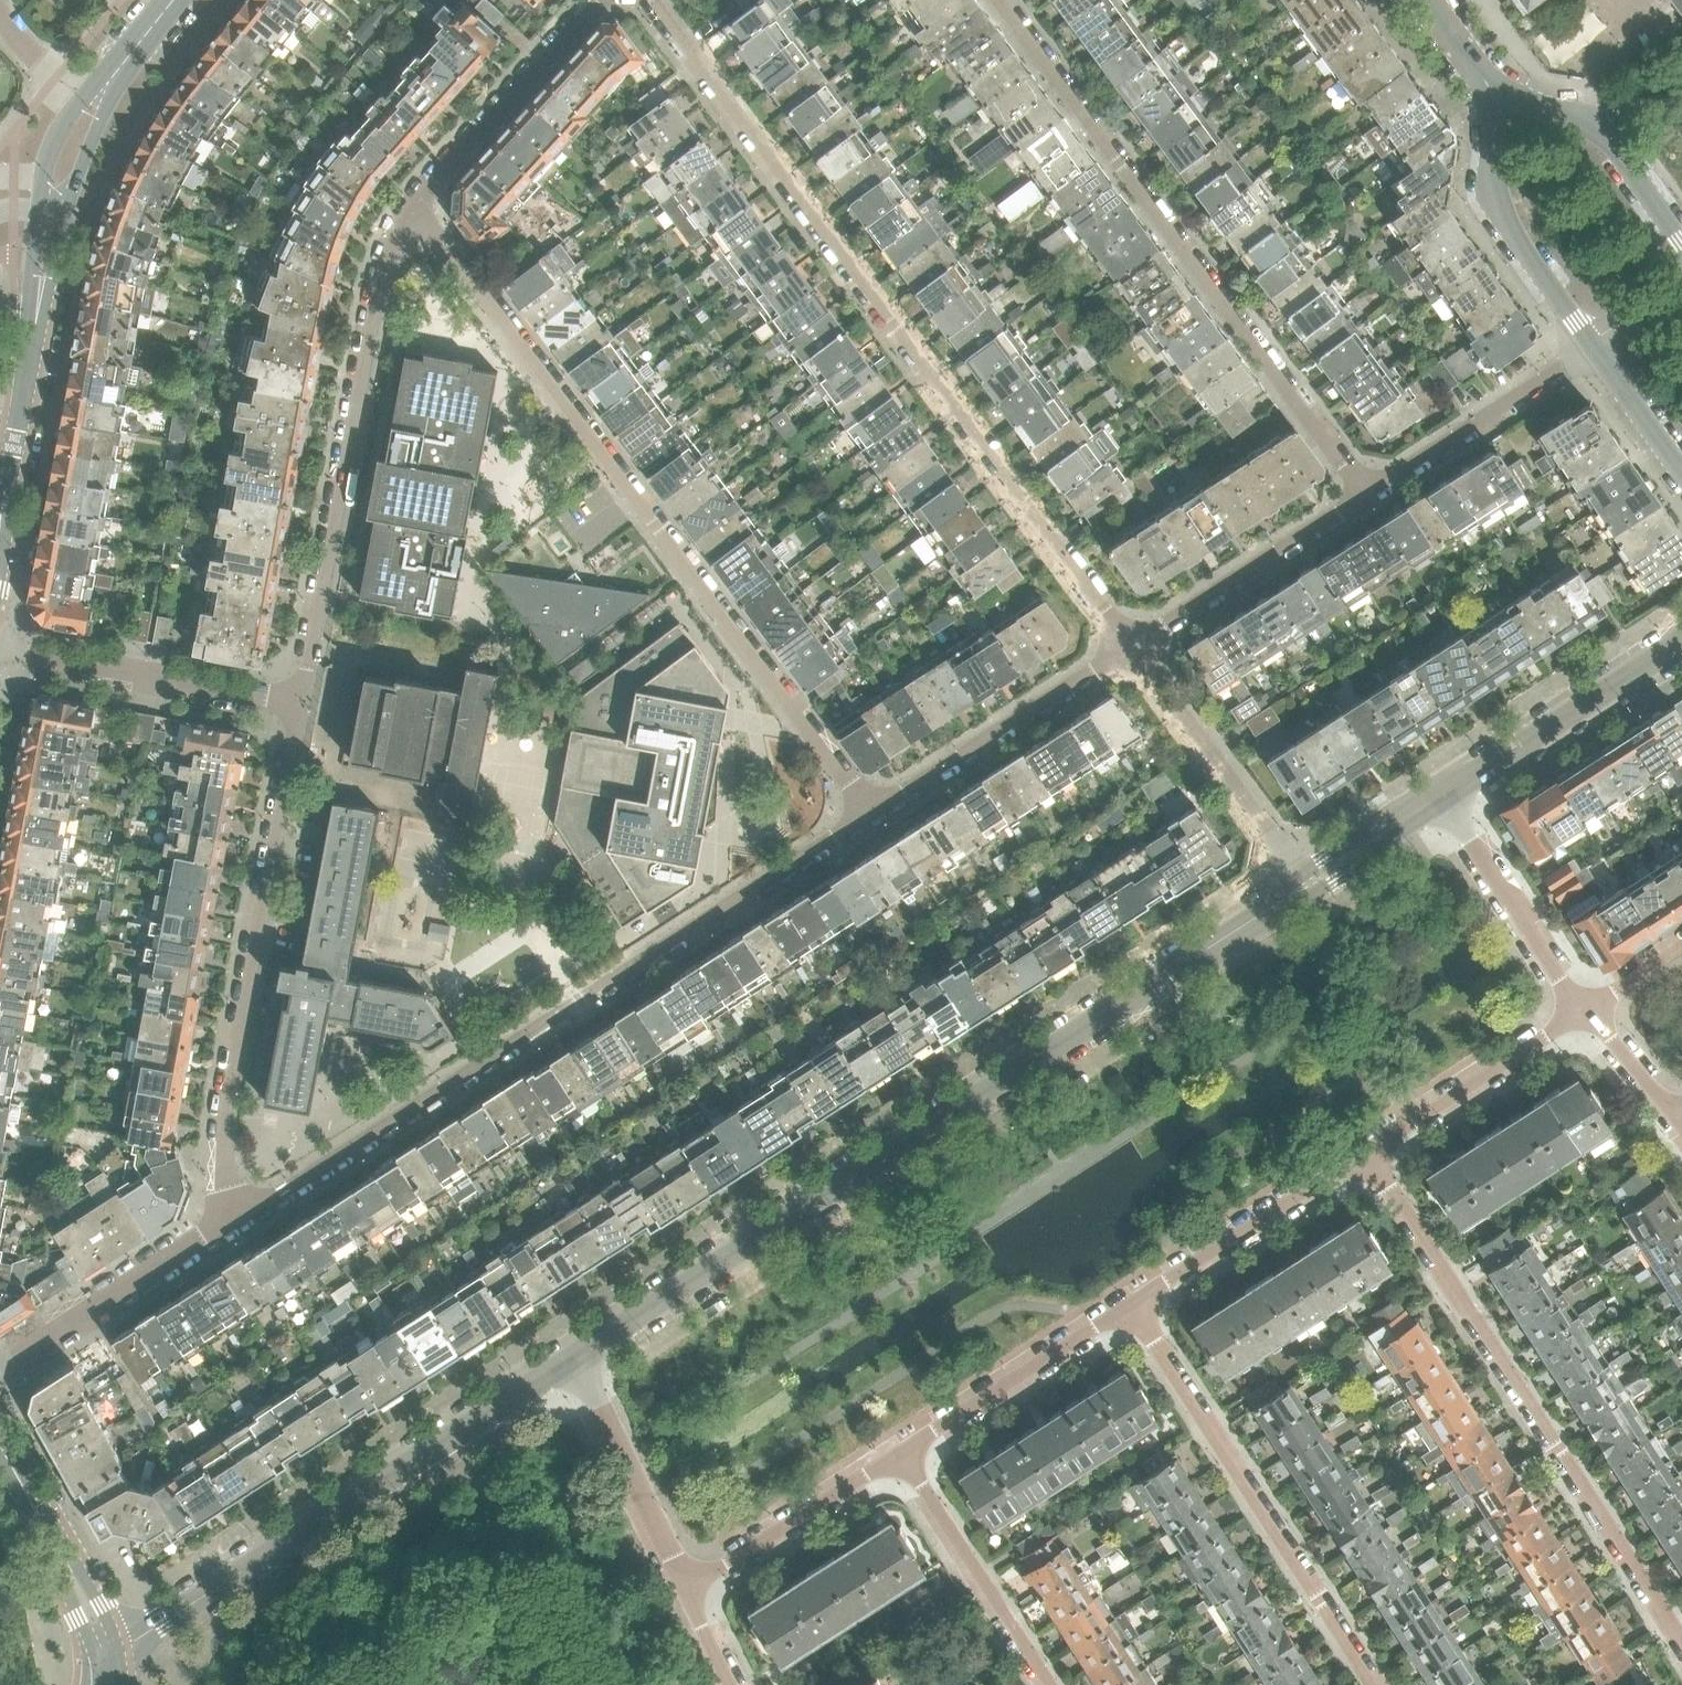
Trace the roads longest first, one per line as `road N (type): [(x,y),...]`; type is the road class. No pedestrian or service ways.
road 1 (residential): [(576,1364),(1305,889)]
road 2 (residential): [(1135,645),(655,0)]
road 3 (residential): [(873,816),(416,205)]
road 4 (residential): [(241,1216),(873,816)]
road 5 (residential): [(999,0),(1367,494)]
road 6 (residential): [(1370,1153),(1681,1640)]
road 7 (residential): [(106,1654),(576,1364)]
road 8 (residential): [(301,705),(225,1111),(225,1168),(241,1216)]
road 9 (residential): [(416,205),(388,257),(301,705)]
road 10 (residential): [(1376,1684),(1133,1307)]
road 11 (residential): [(1471,55),(1494,119),(1498,203),(1595,344)]
road 12 (residential): [(0,526),(60,212)]
road 13 (residential): [(873,816),(1135,645)]
road 14 (residential): [(301,705),(0,650)]
road 15 (residential): [(1305,889),(1135,645)]
road 16 (residential): [(1681,239),(1598,131),(1526,100),(1471,55)]
road 17 (residential): [(1442,800),(1681,647)]
road 18 (residential): [(0,1365),(241,1216)]
road 19 (residential): [(1133,1307),(1370,1153)]
road 20 (residential): [(605,0),(416,205)]
road 21 (residential): [(1135,645),(1367,494)]
road 22 (residential): [(908,1453),(1055,1684)]
road 23 (residential): [(1367,494),(1595,344)]
road 24 (residential): [(908,1453),(1133,1307)]
road 25 (residential): [(689,1591),(908,1453)]
road 26 (residential): [(1370,1153),(1586,1011)]
road 27 (residential): [(1586,1011),(1442,800)]
road 28 (residential): [(689,1591),(576,1364)]
road 29 (residential): [(106,1654),(0,1445)]
road 30 (residential): [(1305,889),(1442,800)]
road 31 (residential): [(1595,344),(1681,462)]
road 32 (residential): [(1586,1011),(1679,1118)]
road 33 (residential): [(0,15),(53,79),(101,103)]
road 34 (residential): [(101,103),(184,0)]

